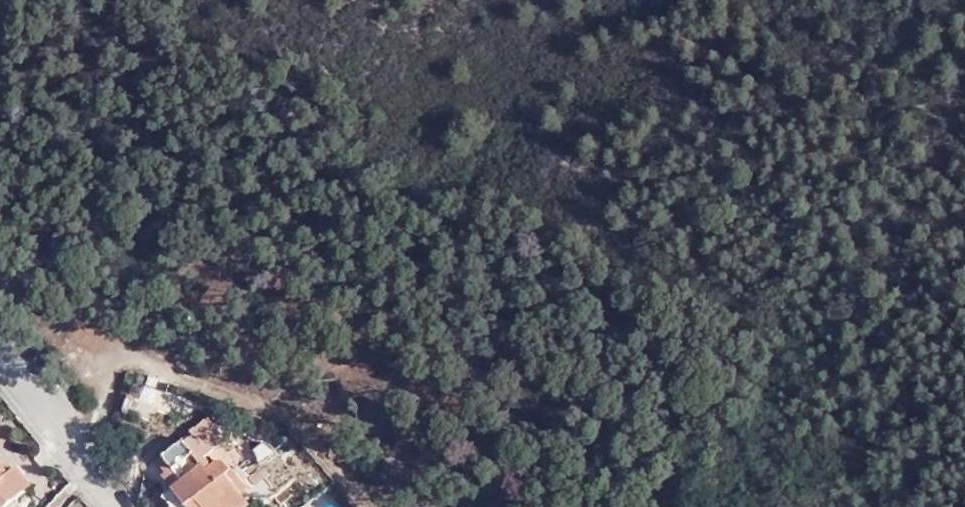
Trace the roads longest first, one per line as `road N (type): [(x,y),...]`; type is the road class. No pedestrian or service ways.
road 1 (residential): [(118,506),(0,371)]

